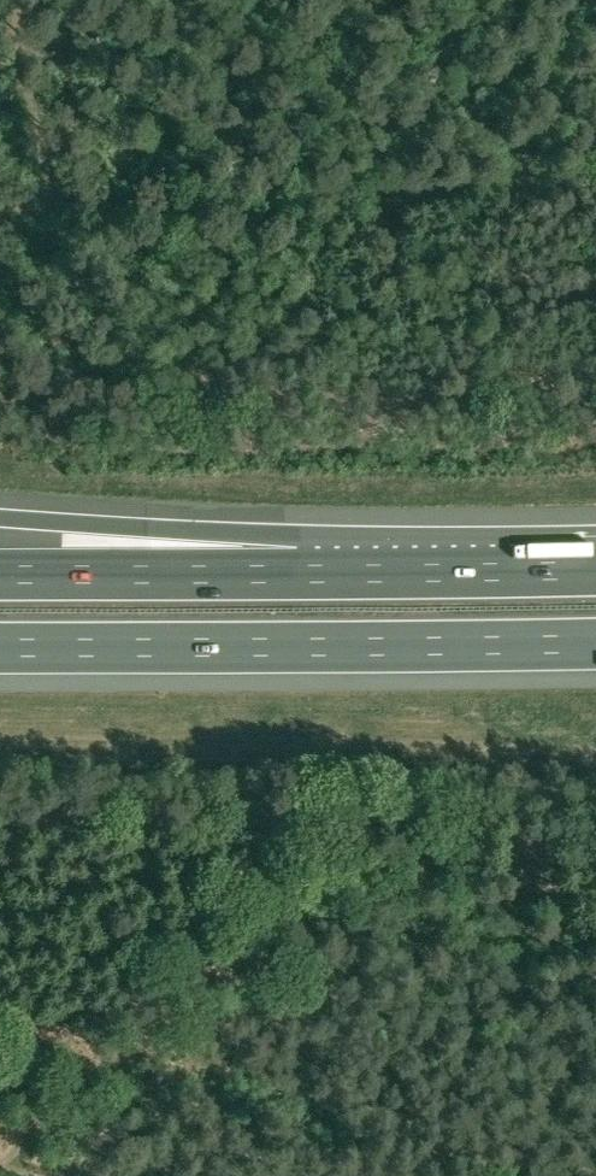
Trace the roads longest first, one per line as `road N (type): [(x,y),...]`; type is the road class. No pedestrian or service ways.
road 1 (motorway): [(0,647),(595,644)]
road 2 (motorway): [(446,563),(284,537),(0,519)]
road 3 (track): [(0,1163),(349,884)]
road 4 (motorway): [(446,563),(0,565)]
road 5 (motorway): [(595,563),(446,563)]

